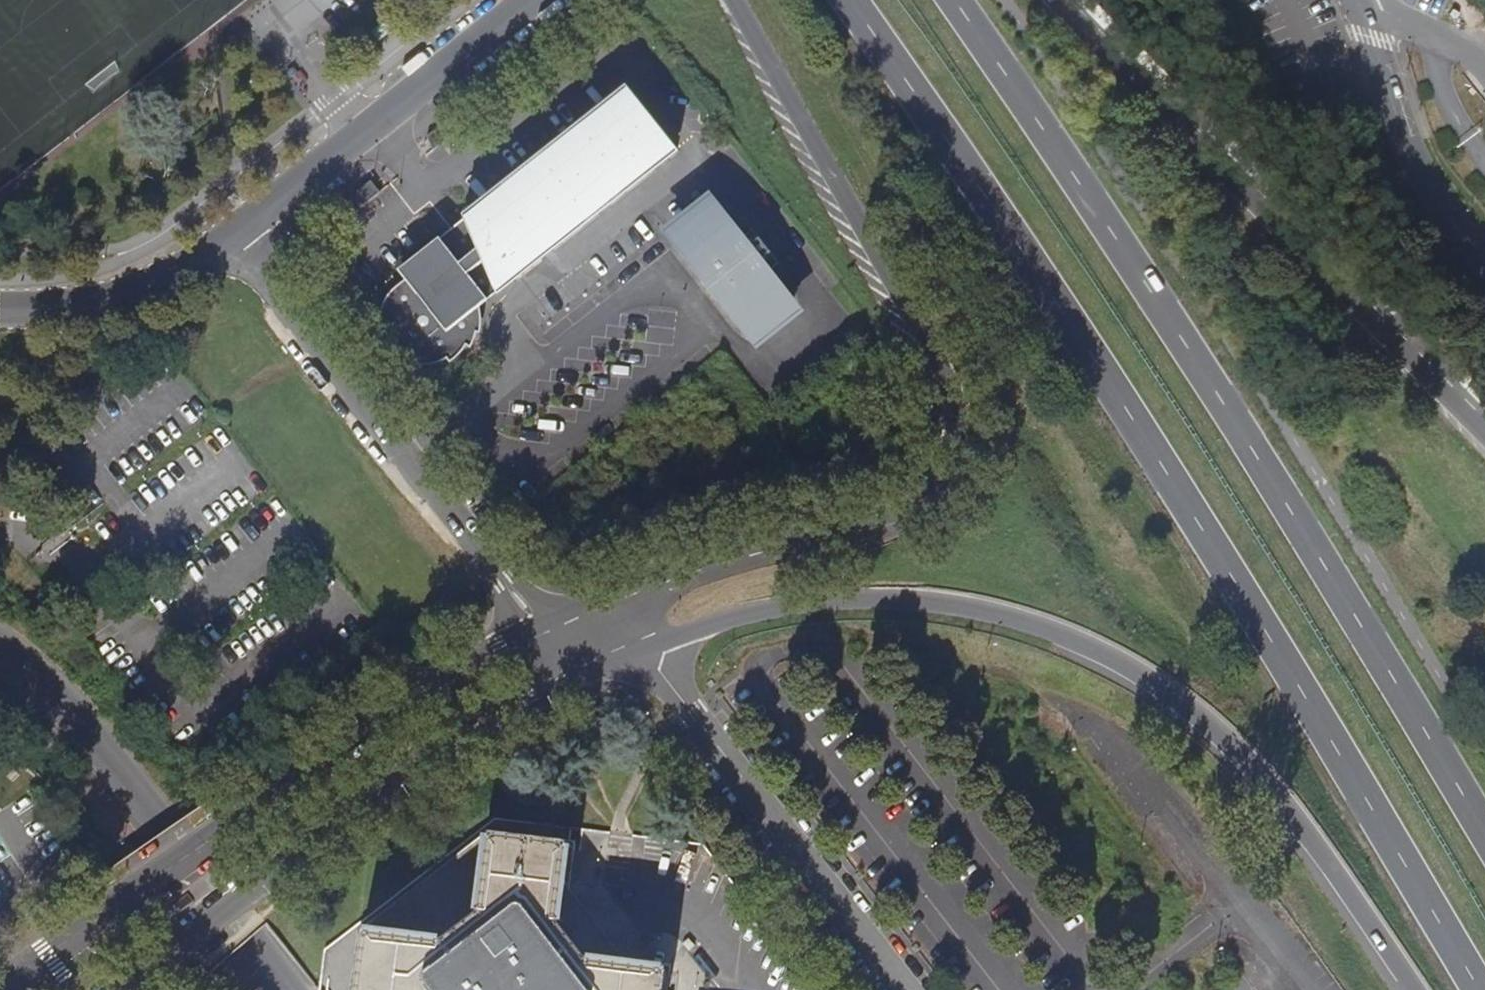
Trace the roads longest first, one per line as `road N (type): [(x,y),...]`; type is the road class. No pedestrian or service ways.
road 1 (primary): [(845,0),(1146,451),(1472,989)]
road 2 (primary): [(1484,844),(1216,392),(951,0)]
road 3 (primary): [(731,0),(947,396),(954,443),(948,470),(906,516),(703,570),(547,627)]
road 4 (primary): [(640,653),(699,629),(819,602),(939,609),(1065,638),(1163,693),(1254,778),(1329,870),(1408,989)]
road 5 (secondary): [(547,627),(411,702),(5,989)]
road 6 (secondary): [(114,989),(327,827),(640,653)]
road 7 (primary): [(1484,436),(1055,0)]
road 8 (residential): [(547,627),(231,239)]
road 9 (residential): [(231,239),(533,0)]
road 10 (residential): [(1358,0),(1438,217),(1484,271)]
road 11 (residential): [(0,312),(117,302),(231,239)]

